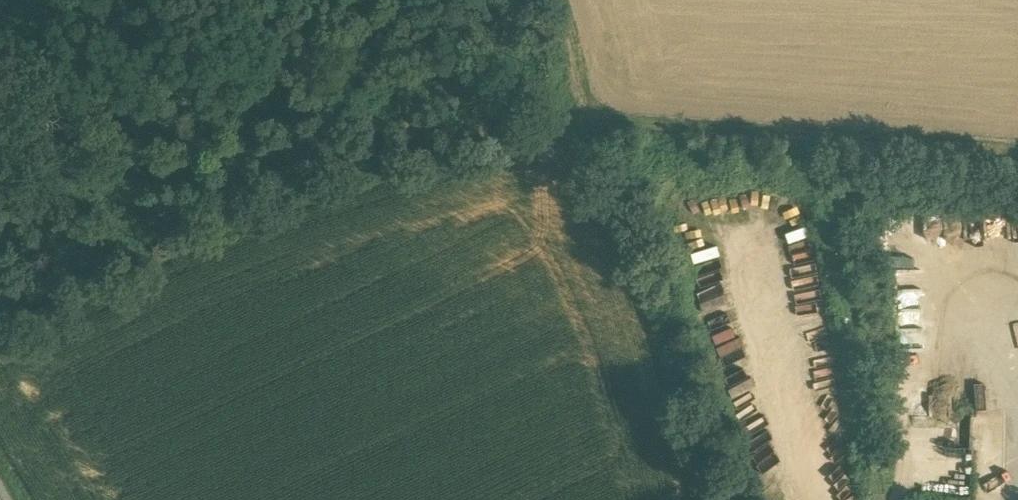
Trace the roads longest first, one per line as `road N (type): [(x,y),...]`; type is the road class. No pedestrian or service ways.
road 1 (track): [(557,0),(573,34),(563,132),(569,140),(871,137),(1017,153)]
road 2 (track): [(717,499),(656,260),(569,140)]

